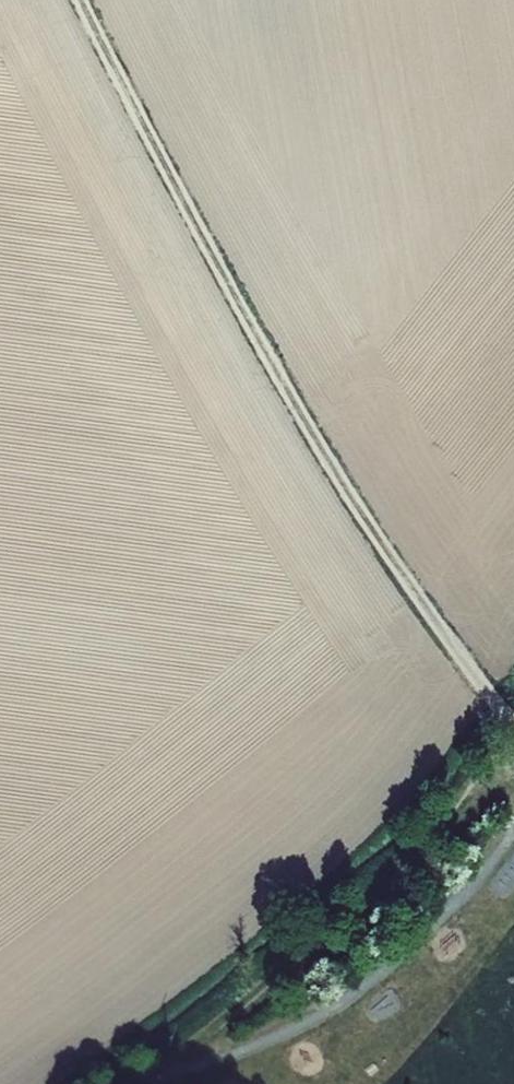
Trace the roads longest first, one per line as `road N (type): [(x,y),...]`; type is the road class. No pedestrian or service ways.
road 1 (track): [(84,0),(274,374),(513,721)]
road 2 (track): [(150,1083),(318,927),(513,773)]
road 3 (track): [(161,1077),(267,1040),(352,992),(431,930),(513,838)]

